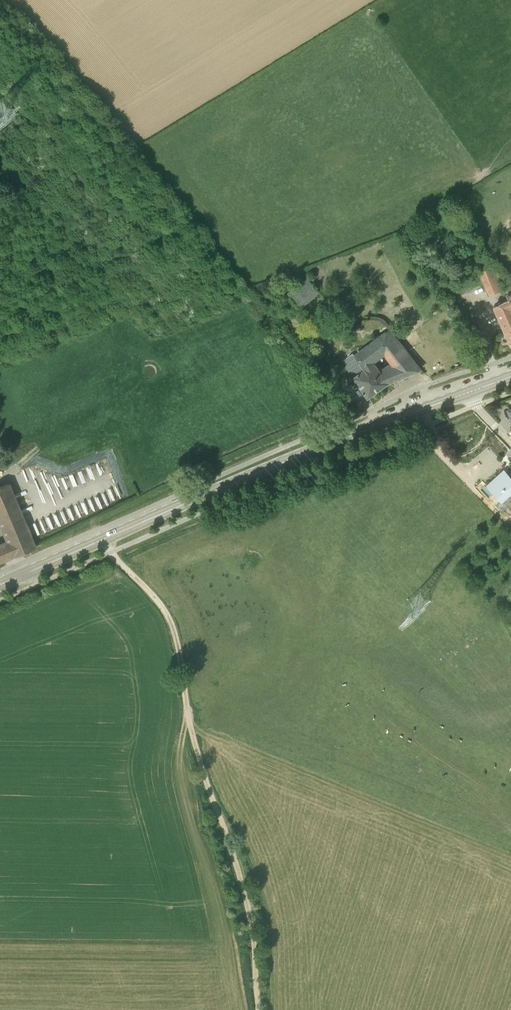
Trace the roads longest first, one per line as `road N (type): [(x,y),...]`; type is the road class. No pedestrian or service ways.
road 1 (secondary): [(0,585),(510,375)]
road 2 (track): [(110,553),(159,602),(173,629),(197,752),(249,916),(258,1009)]

